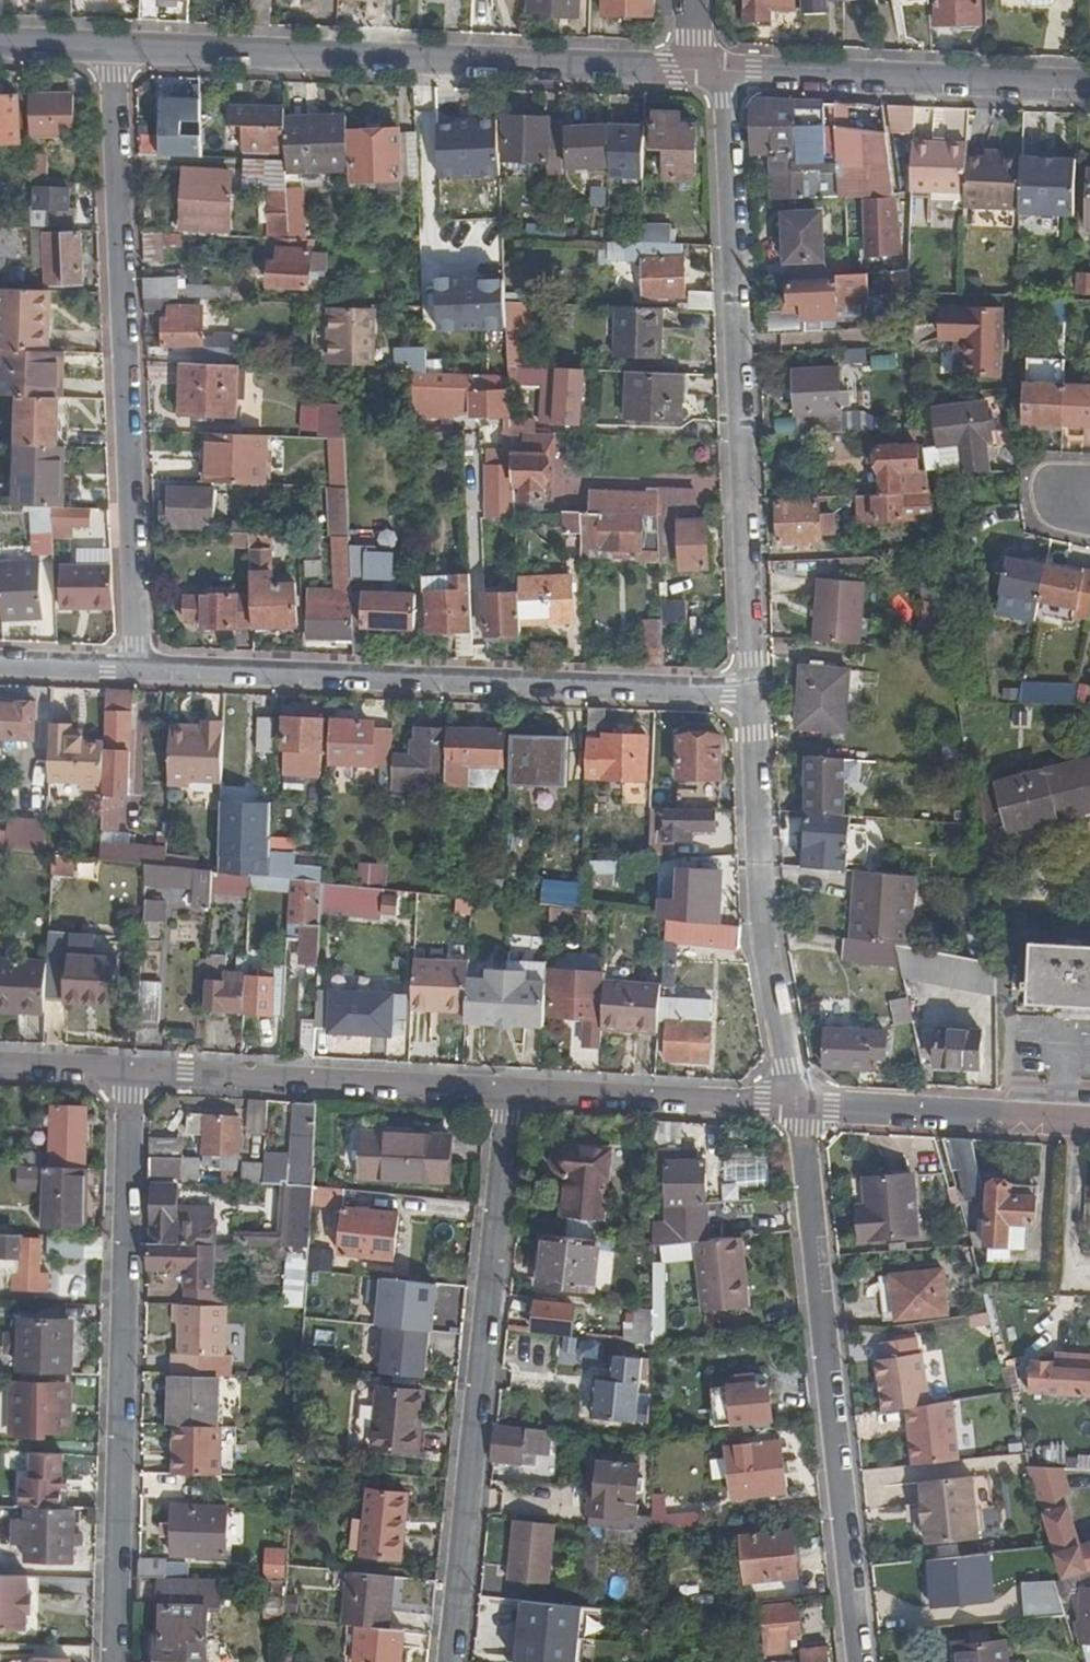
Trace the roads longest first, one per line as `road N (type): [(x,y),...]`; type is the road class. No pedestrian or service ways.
road 1 (residential): [(745,694),(727,75)]
road 2 (residential): [(134,665),(113,49)]
road 3 (residential): [(745,694),(134,665)]
road 4 (residential): [(127,1075),(116,1661)]
road 5 (residential): [(113,49),(696,74)]
road 6 (residential): [(504,1094),(453,1661)]
road 7 (residential): [(861,1661),(799,1104)]
road 8 (residential): [(799,1104),(760,931),(745,694)]
road 9 (residential): [(127,1075),(504,1094)]
road 10 (residential): [(727,75),(1089,89)]
road 11 (residential): [(504,1094),(799,1104)]
road 12 (residential): [(799,1104),(1089,1122)]
road 13 (residential): [(134,665),(0,661)]
road 14 (residential): [(0,1069),(127,1075)]

